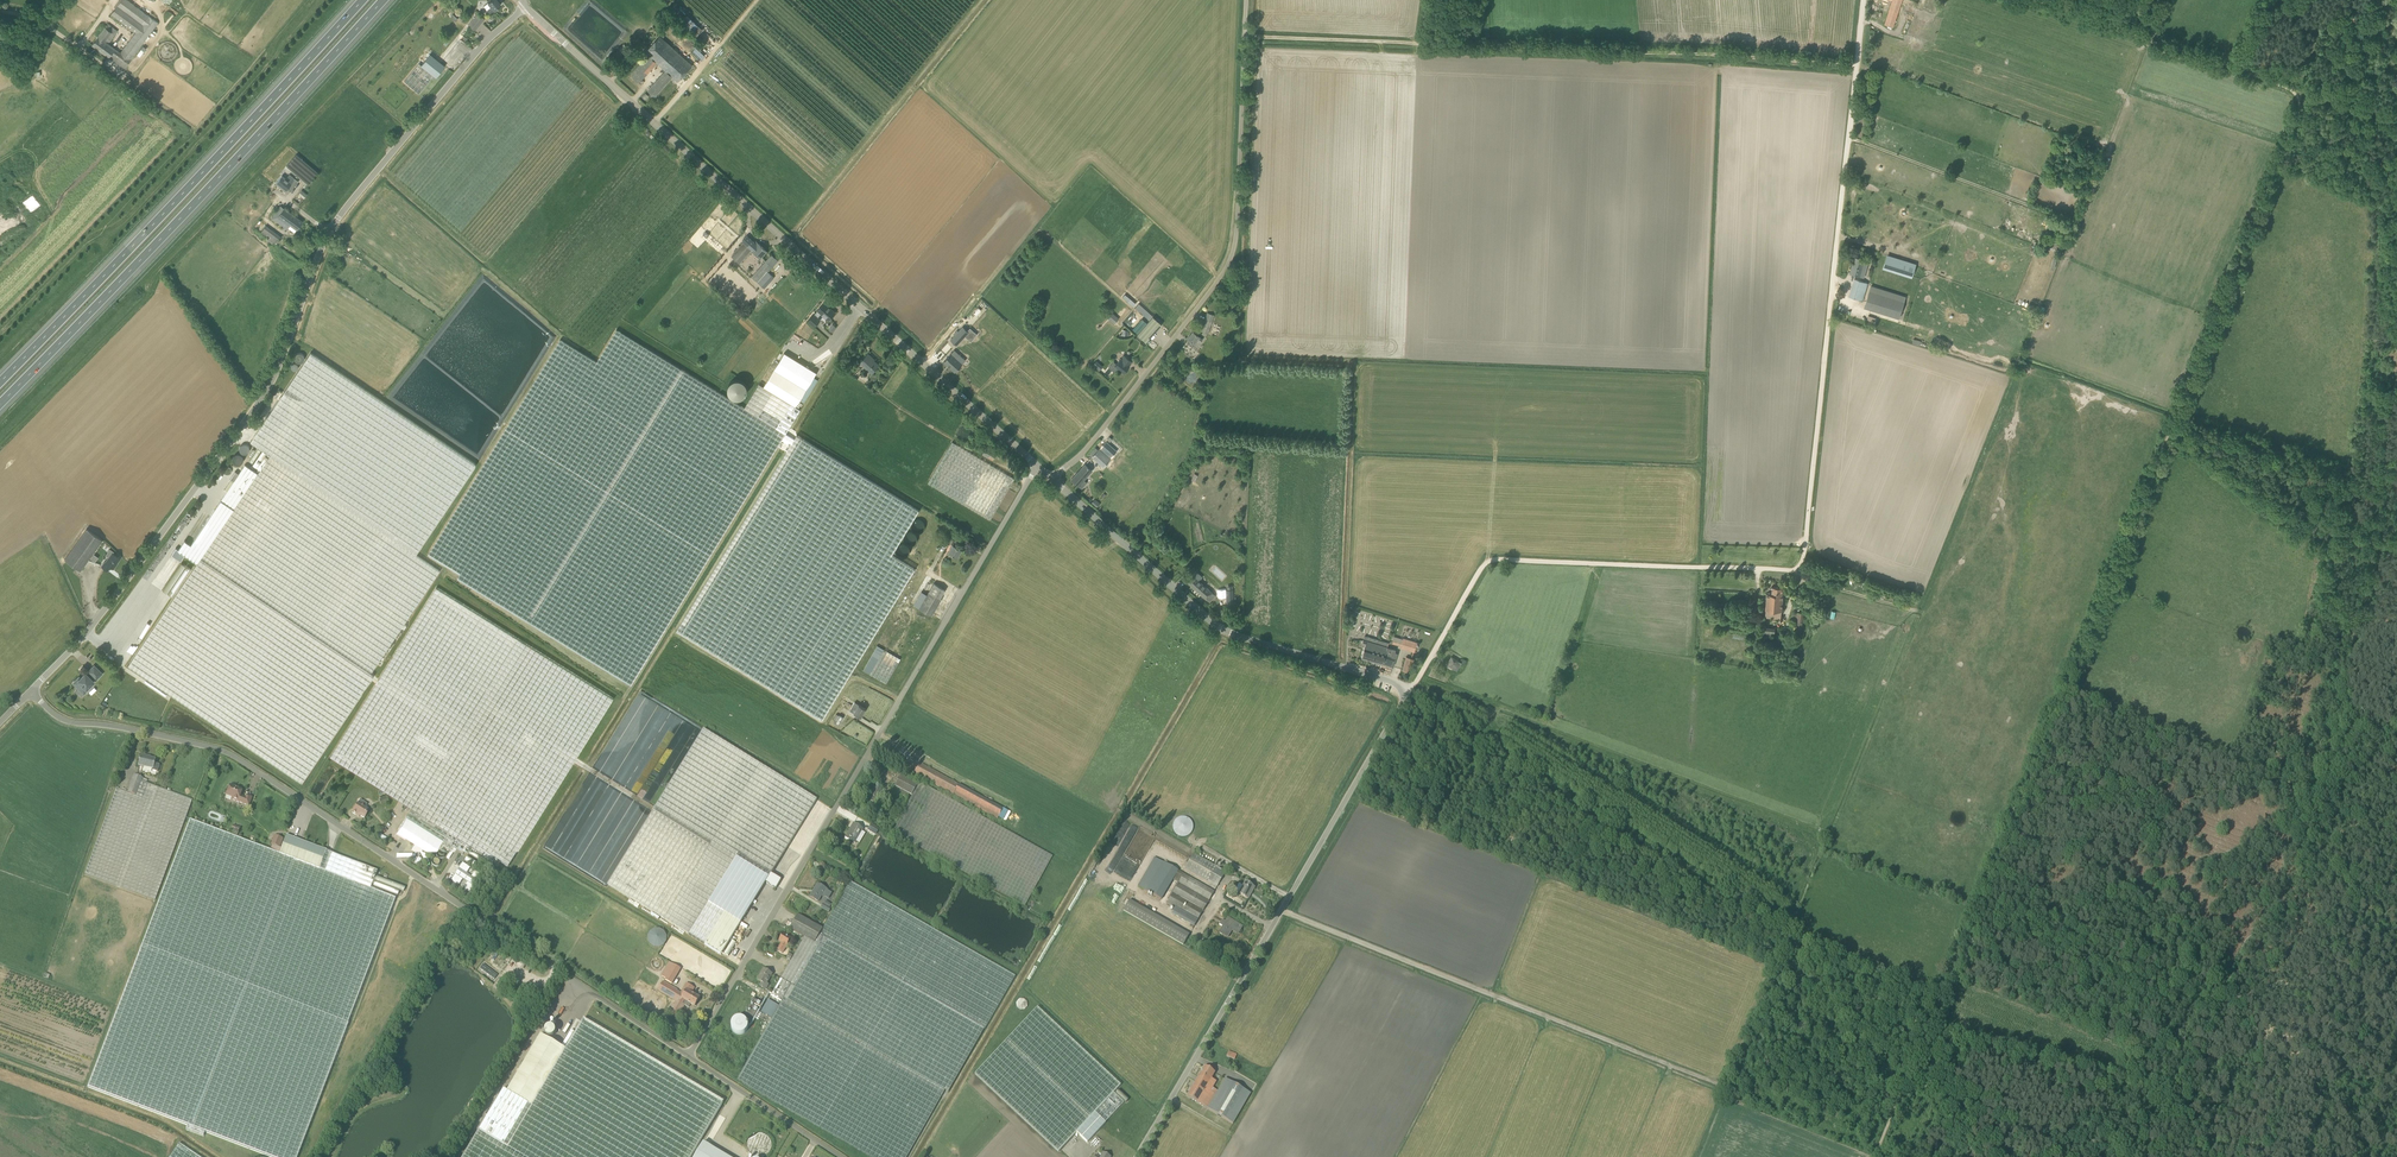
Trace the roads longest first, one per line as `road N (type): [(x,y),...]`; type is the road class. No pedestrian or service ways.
road 1 (track): [(1857,66),(1801,566),(1488,561),(1409,691)]
road 2 (unclassified): [(1137,1156),(1409,691),(1224,629),(1053,479)]
road 3 (track): [(2298,94),(2300,110),(1987,881)]
road 4 (unclassified): [(692,1058),(224,751),(75,722),(30,692)]
road 5 (unclassified): [(692,1058),(1039,467)]
road 6 (track): [(1404,700),(1929,1032)]
road 7 (track): [(1249,40),(1857,66)]
road 8 (motorway): [(0,404),(384,0)]
road 9 (unclassified): [(30,692),(99,617),(270,380),(331,233)]
road 10 (unclassified): [(1053,479),(1082,454),(1232,262),(1250,0)]
road 11 (motorway): [(361,0),(0,381)]
road 12 (unclassified): [(1039,467),(653,123)]
road 13 (track): [(1282,910),(1721,1086)]
road 14 (track): [(2289,1156),(2291,1124),(2333,1022),(2354,912),(2386,847),(2396,844)]
road 15 (unclassified): [(331,233),(426,112),(524,9)]
road 16 (track): [(1849,139),(2064,219)]
road 17 (track): [(2313,1000),(2358,871),(2396,814)]
road 18 (unclassified): [(841,1156),(692,1058)]
road 19 (unclassified): [(653,123),(524,9)]
road 20 (track): [(2269,1156),(2306,1073),(2313,1000)]
road 21 (track): [(1987,881),(1929,1032)]
road 22 (unclassified): [(653,123),(757,0)]
road 23 (track): [(2154,42),(2298,94)]
road 24 (track): [(2093,182),(2151,41)]
road 25 (unclassified): [(136,89),(44,23),(59,0)]
road 26 (track): [(1929,1032),(1876,1156)]
road 27 (track): [(2031,0),(2154,42)]

